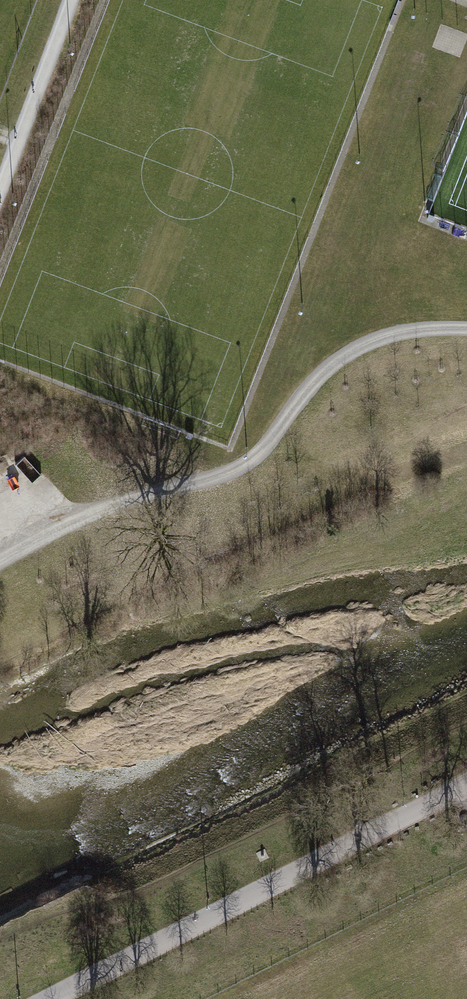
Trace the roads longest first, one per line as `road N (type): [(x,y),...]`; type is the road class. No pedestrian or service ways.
road 1 (track): [(0,560),(61,524),(247,464),(314,382),(358,350),(407,334),(466,330)]
road 2 (track): [(424,806),(51,998)]
road 3 (track): [(70,0),(0,191)]

